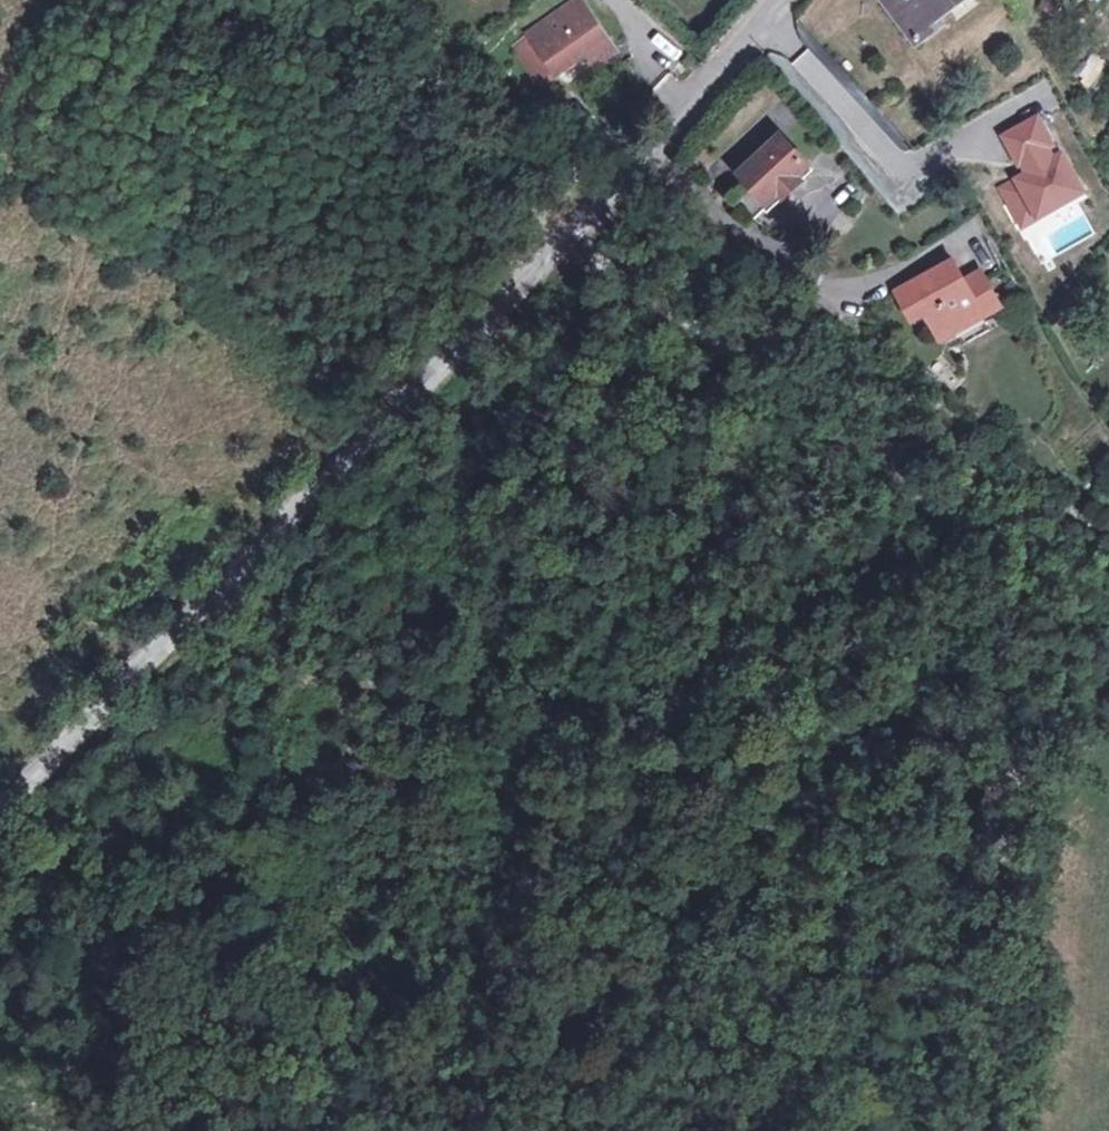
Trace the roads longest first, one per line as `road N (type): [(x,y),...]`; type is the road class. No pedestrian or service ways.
road 1 (track): [(572,235),(844,423),(1006,568),(1036,652),(1029,752),(965,1082),(971,1130)]
road 2 (residential): [(776,0),(558,252),(252,562),(0,800)]

